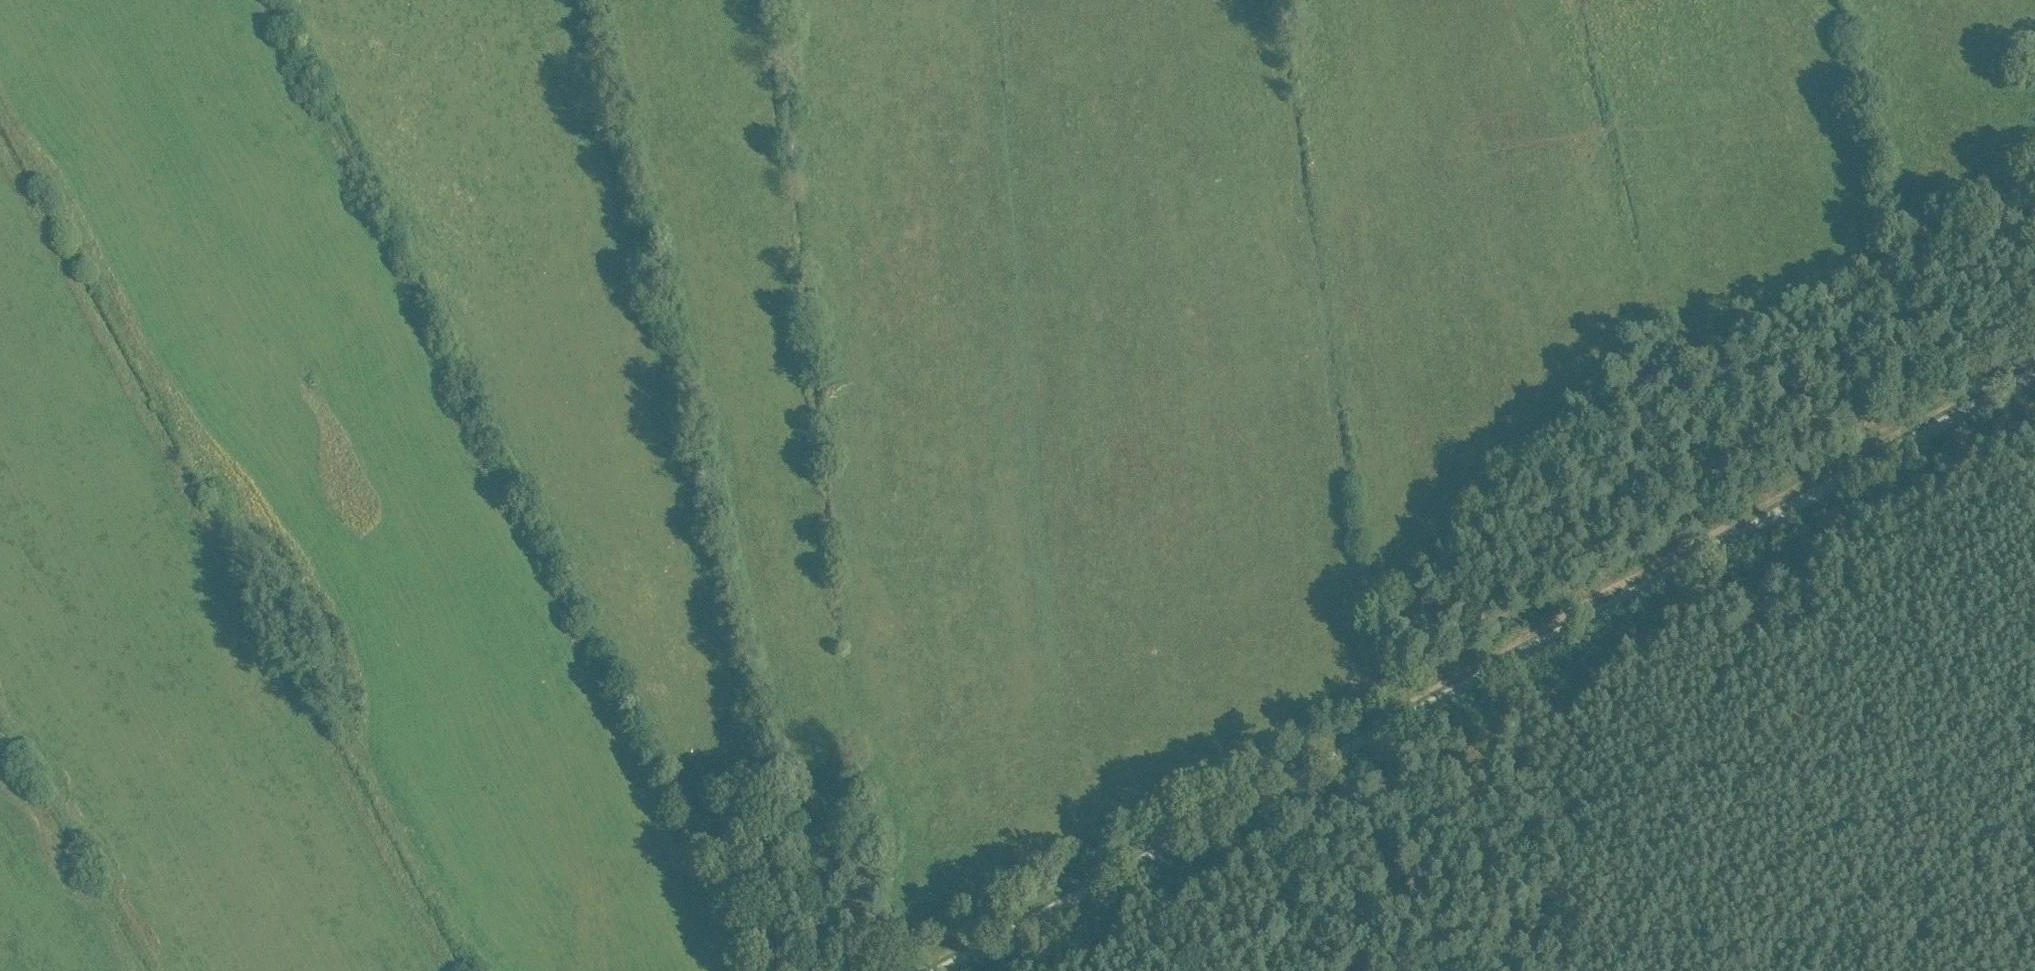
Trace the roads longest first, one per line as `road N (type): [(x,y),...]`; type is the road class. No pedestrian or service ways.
road 1 (track): [(1314,766),(1407,970)]

